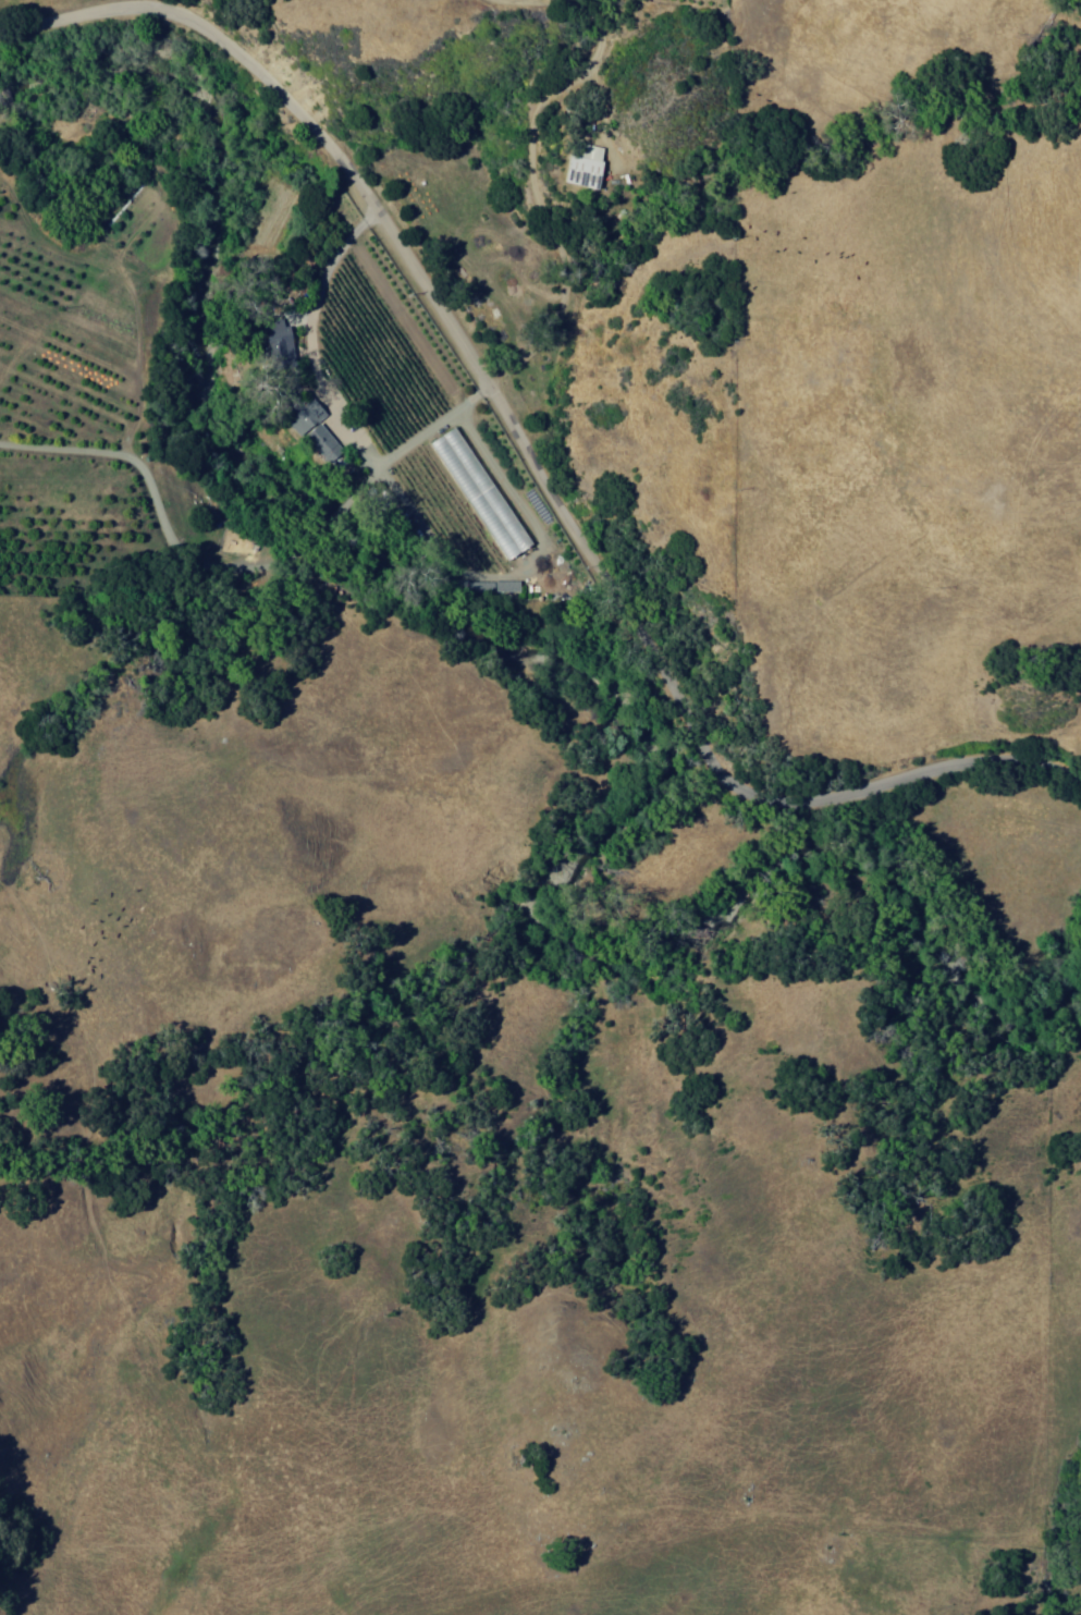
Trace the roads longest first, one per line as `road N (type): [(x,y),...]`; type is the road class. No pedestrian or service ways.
road 1 (tertiary): [(0,33),(73,15),(159,9),(213,34),(298,112),(409,261),(677,692),(717,772),(735,786),(821,797),(988,759),(1046,762),(1080,777)]

